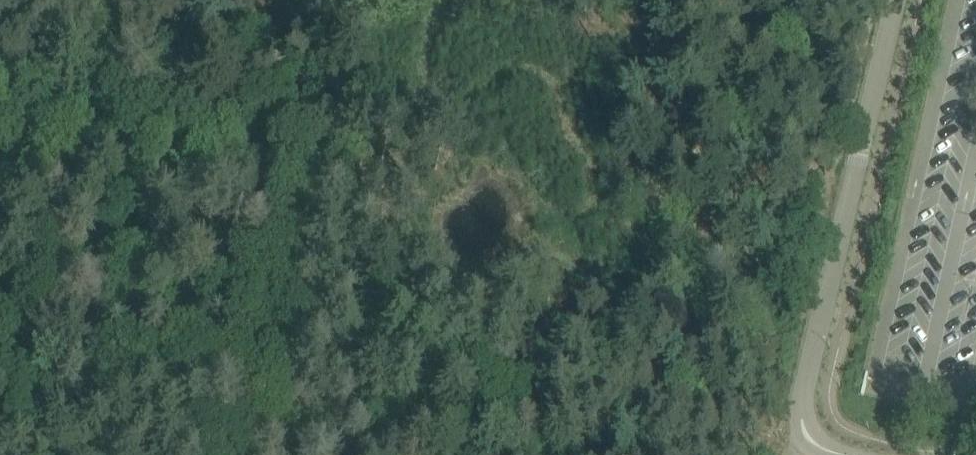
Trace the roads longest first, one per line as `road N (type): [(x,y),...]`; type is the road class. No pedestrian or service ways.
road 1 (unclassified): [(809,427),(802,392),(897,0)]

